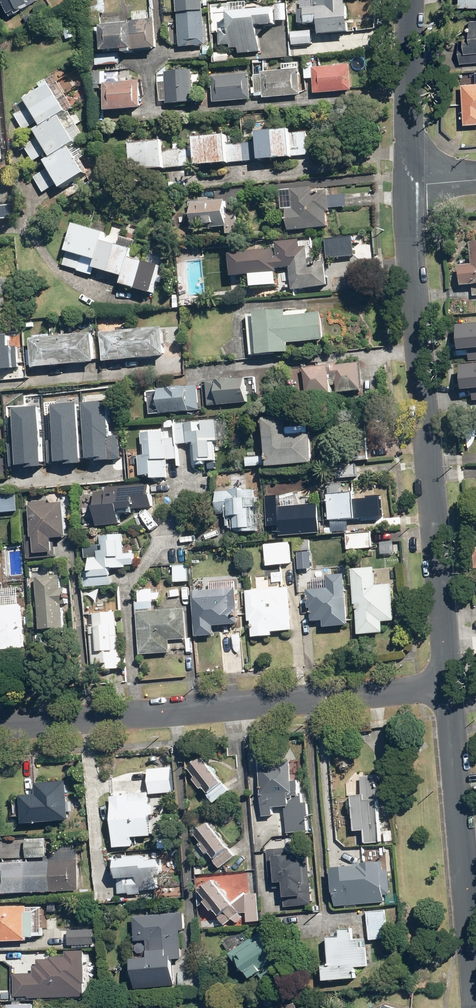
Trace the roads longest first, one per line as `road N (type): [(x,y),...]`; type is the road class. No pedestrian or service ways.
road 1 (residential): [(408,186),(446,686)]
road 2 (residential): [(0,727),(446,686)]
road 3 (residential): [(446,686),(474,1007)]
road 4 (residential): [(409,0),(408,186)]

